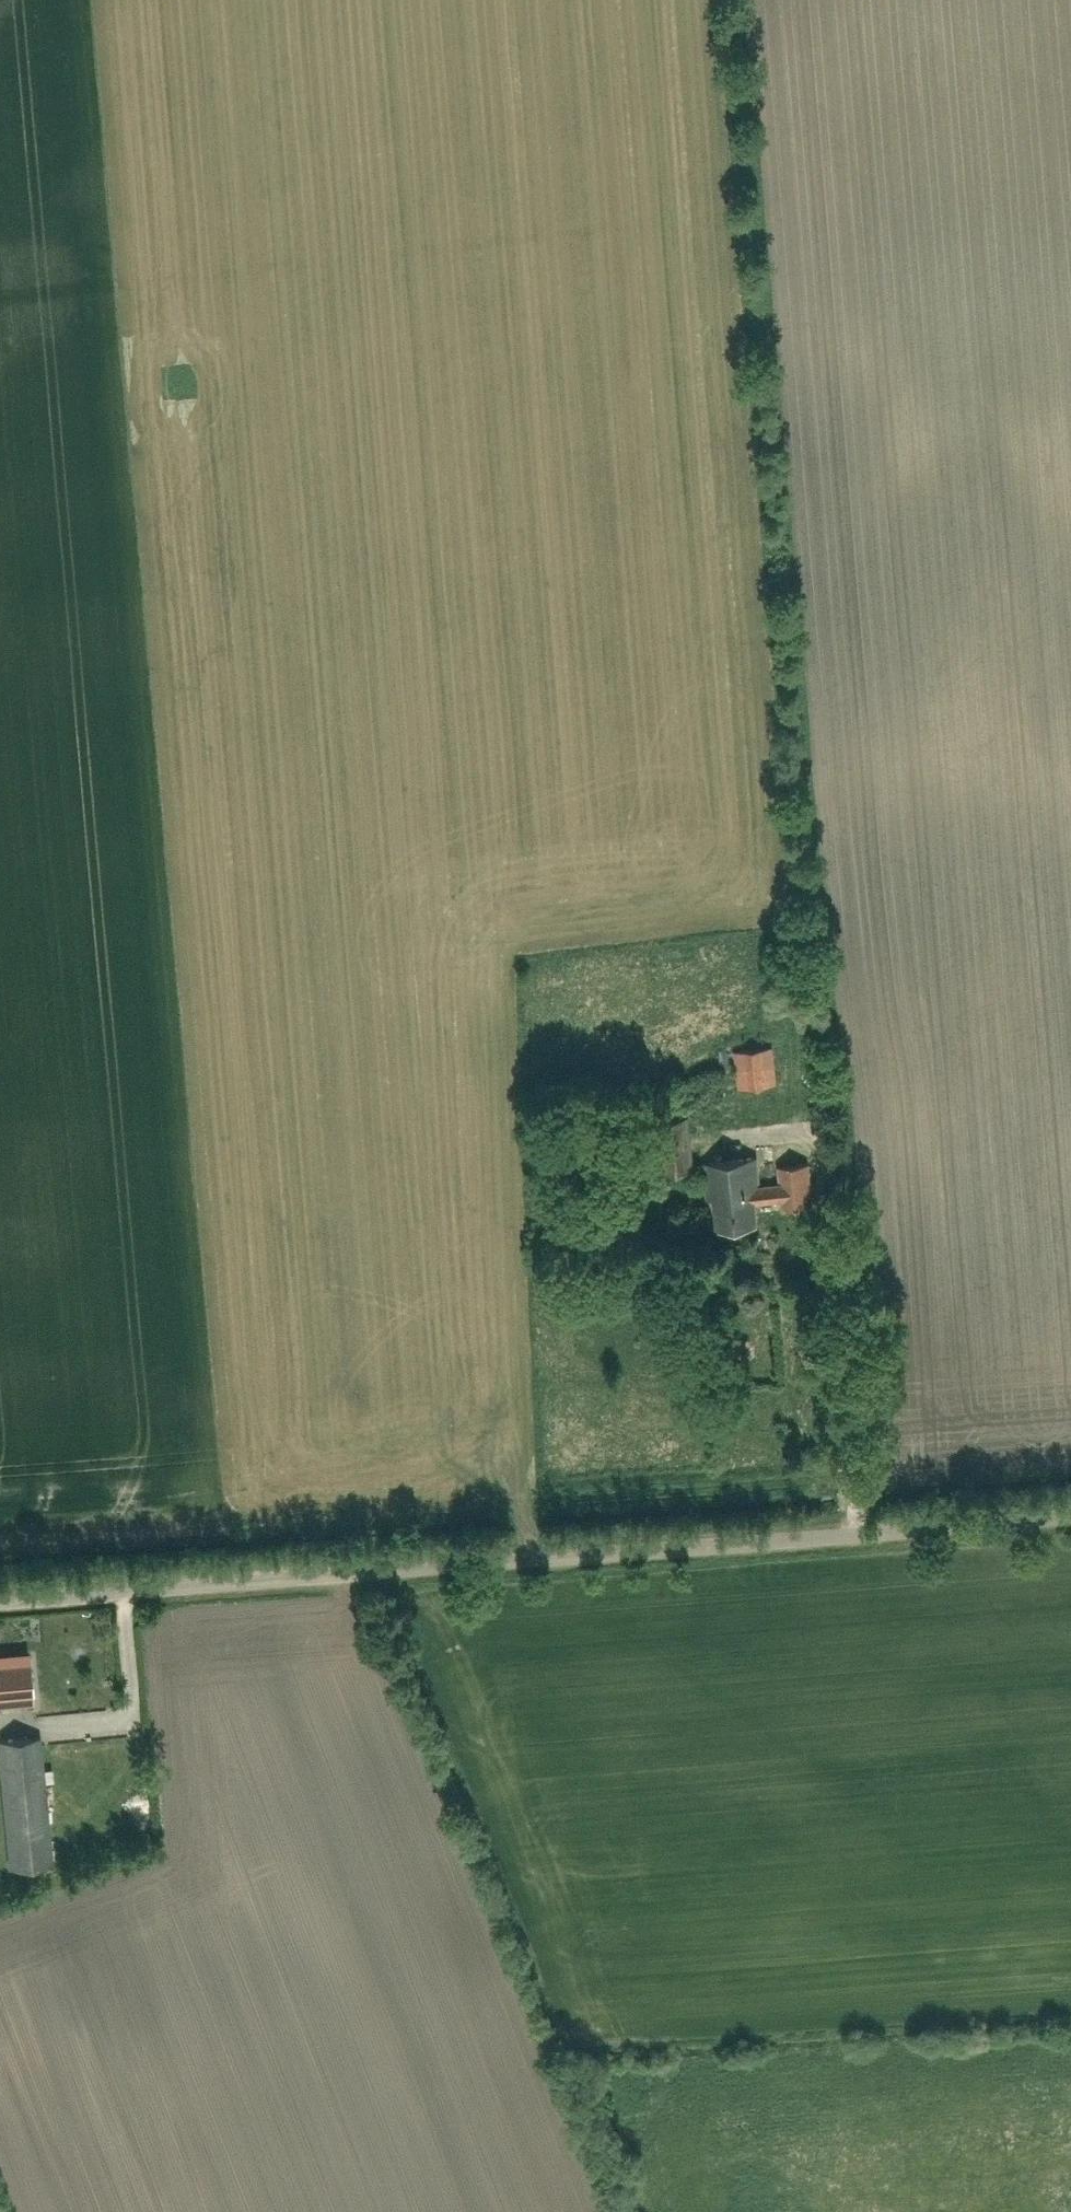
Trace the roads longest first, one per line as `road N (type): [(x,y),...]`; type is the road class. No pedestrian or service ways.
road 1 (residential): [(0,1587),(1070,1506)]

